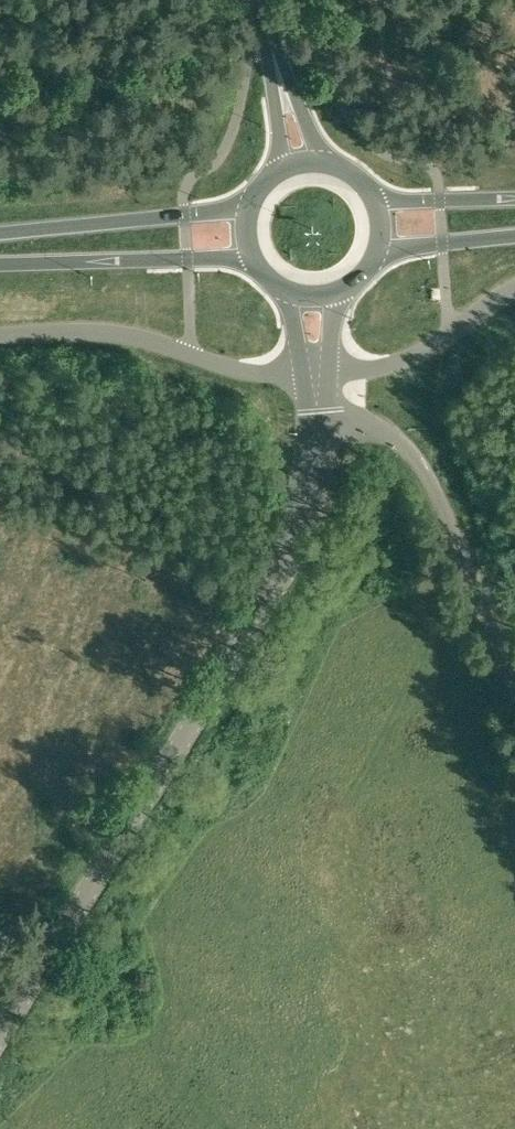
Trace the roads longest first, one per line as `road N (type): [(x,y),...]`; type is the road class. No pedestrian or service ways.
road 1 (tertiary): [(0,1035),(273,581),(318,427)]
road 2 (unclassified): [(514,675),(419,457),(384,428),(318,427)]
road 3 (unclassified): [(0,334),(96,330),(224,370),(314,375)]
road 4 (primary): [(0,264),(254,264)]
road 5 (primary): [(249,208),(0,232)]
road 6 (track): [(333,92),(441,59),(514,18)]
road 7 (unclassified): [(314,375),(363,370),(458,326)]
road 8 (primary): [(514,197),(374,198)]
road 9 (primary): [(379,250),(514,236)]

